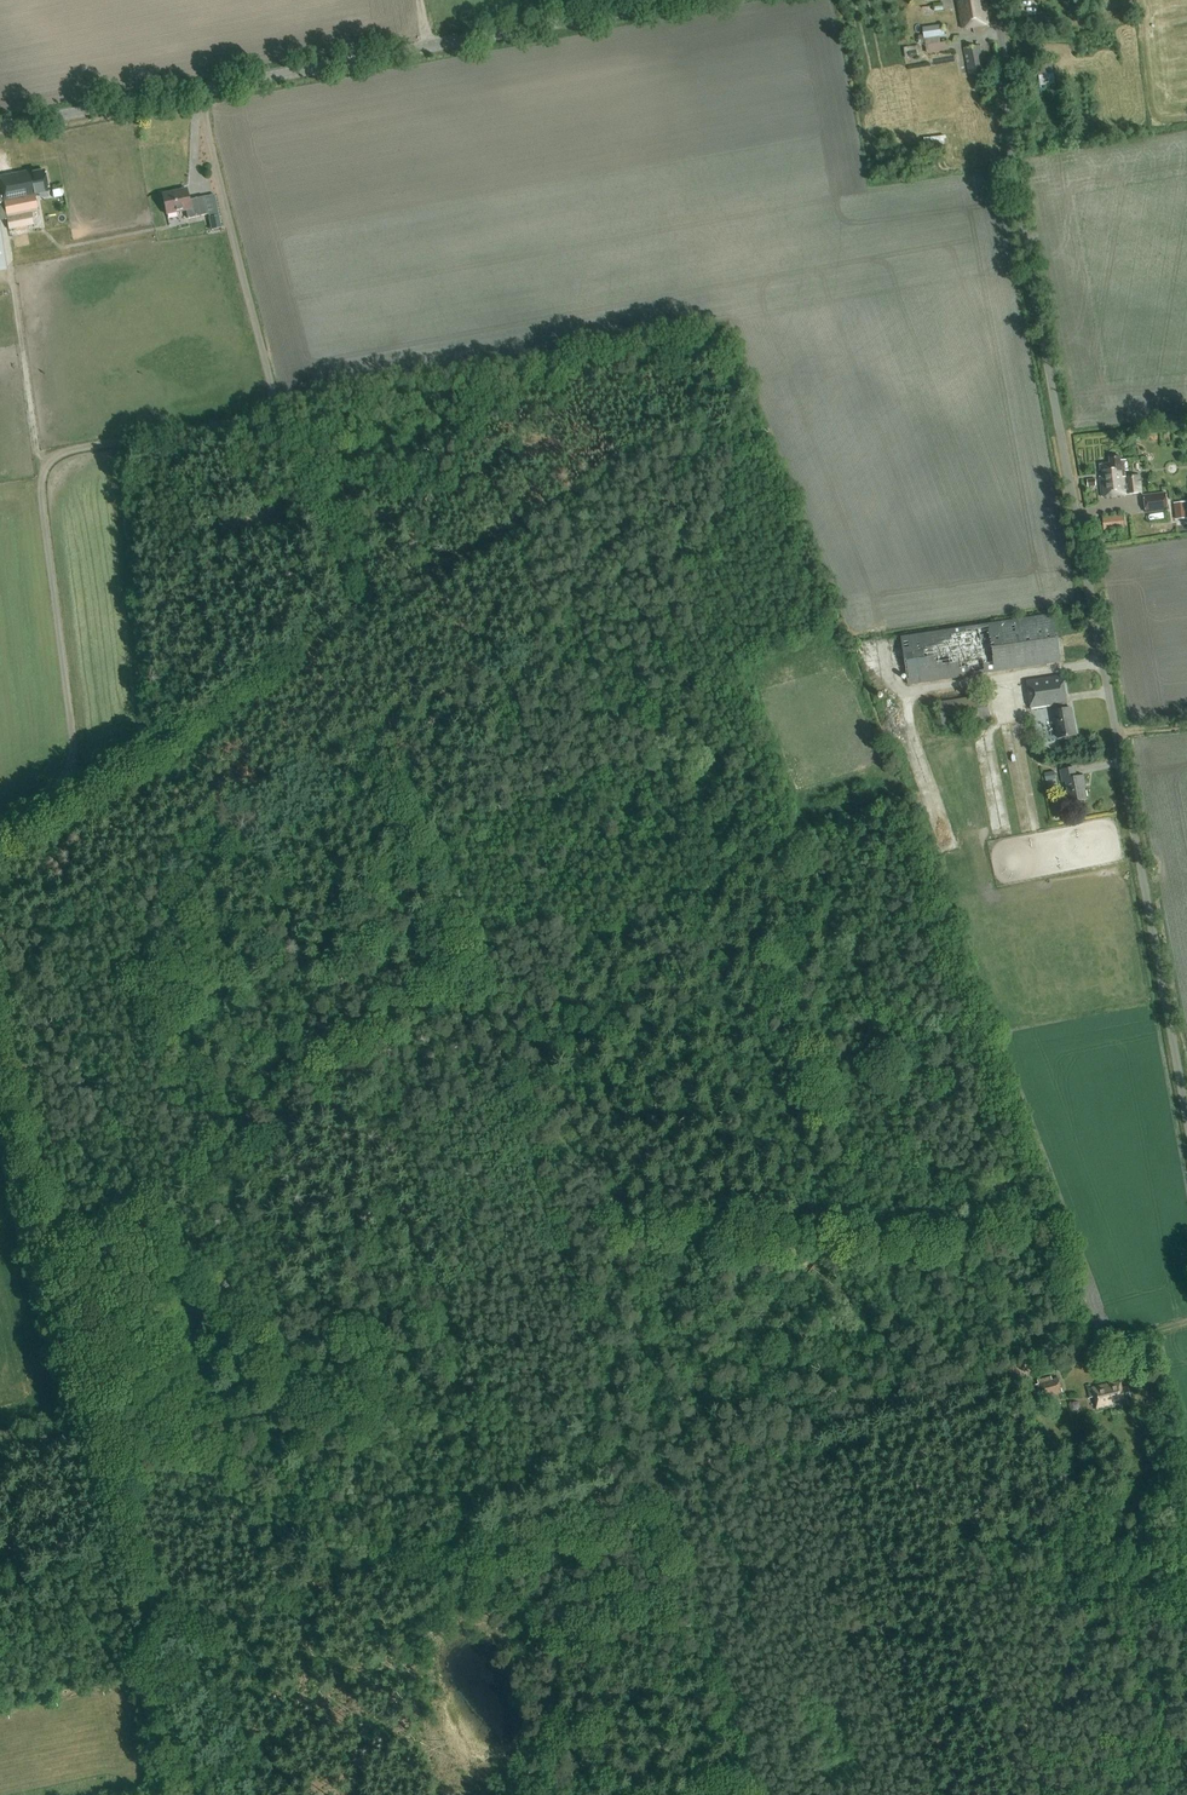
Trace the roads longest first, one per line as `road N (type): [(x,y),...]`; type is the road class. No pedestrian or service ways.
road 1 (unclassified): [(1186,1113),(1014,184),(996,0)]
road 2 (track): [(757,1794),(662,1477),(557,1232),(651,1217),(1051,1212)]
road 3 (track): [(1186,1322),(292,1590),(151,1641)]
road 4 (track): [(0,825),(58,787),(74,747),(40,489),(45,466),(62,451),(256,415),(271,397),(200,88)]
road 5 (tertiary): [(0,125),(679,0)]
road 6 (track): [(1100,1349),(900,801)]
road 7 (track): [(27,914),(477,660)]
road 8 (track): [(151,1641),(25,1285),(0,1153)]
road 9 (track): [(292,1590),(354,1794)]
road 10 (track): [(50,460),(36,450),(13,279)]
road 11 (track): [(170,1794),(139,1688),(151,1641)]

